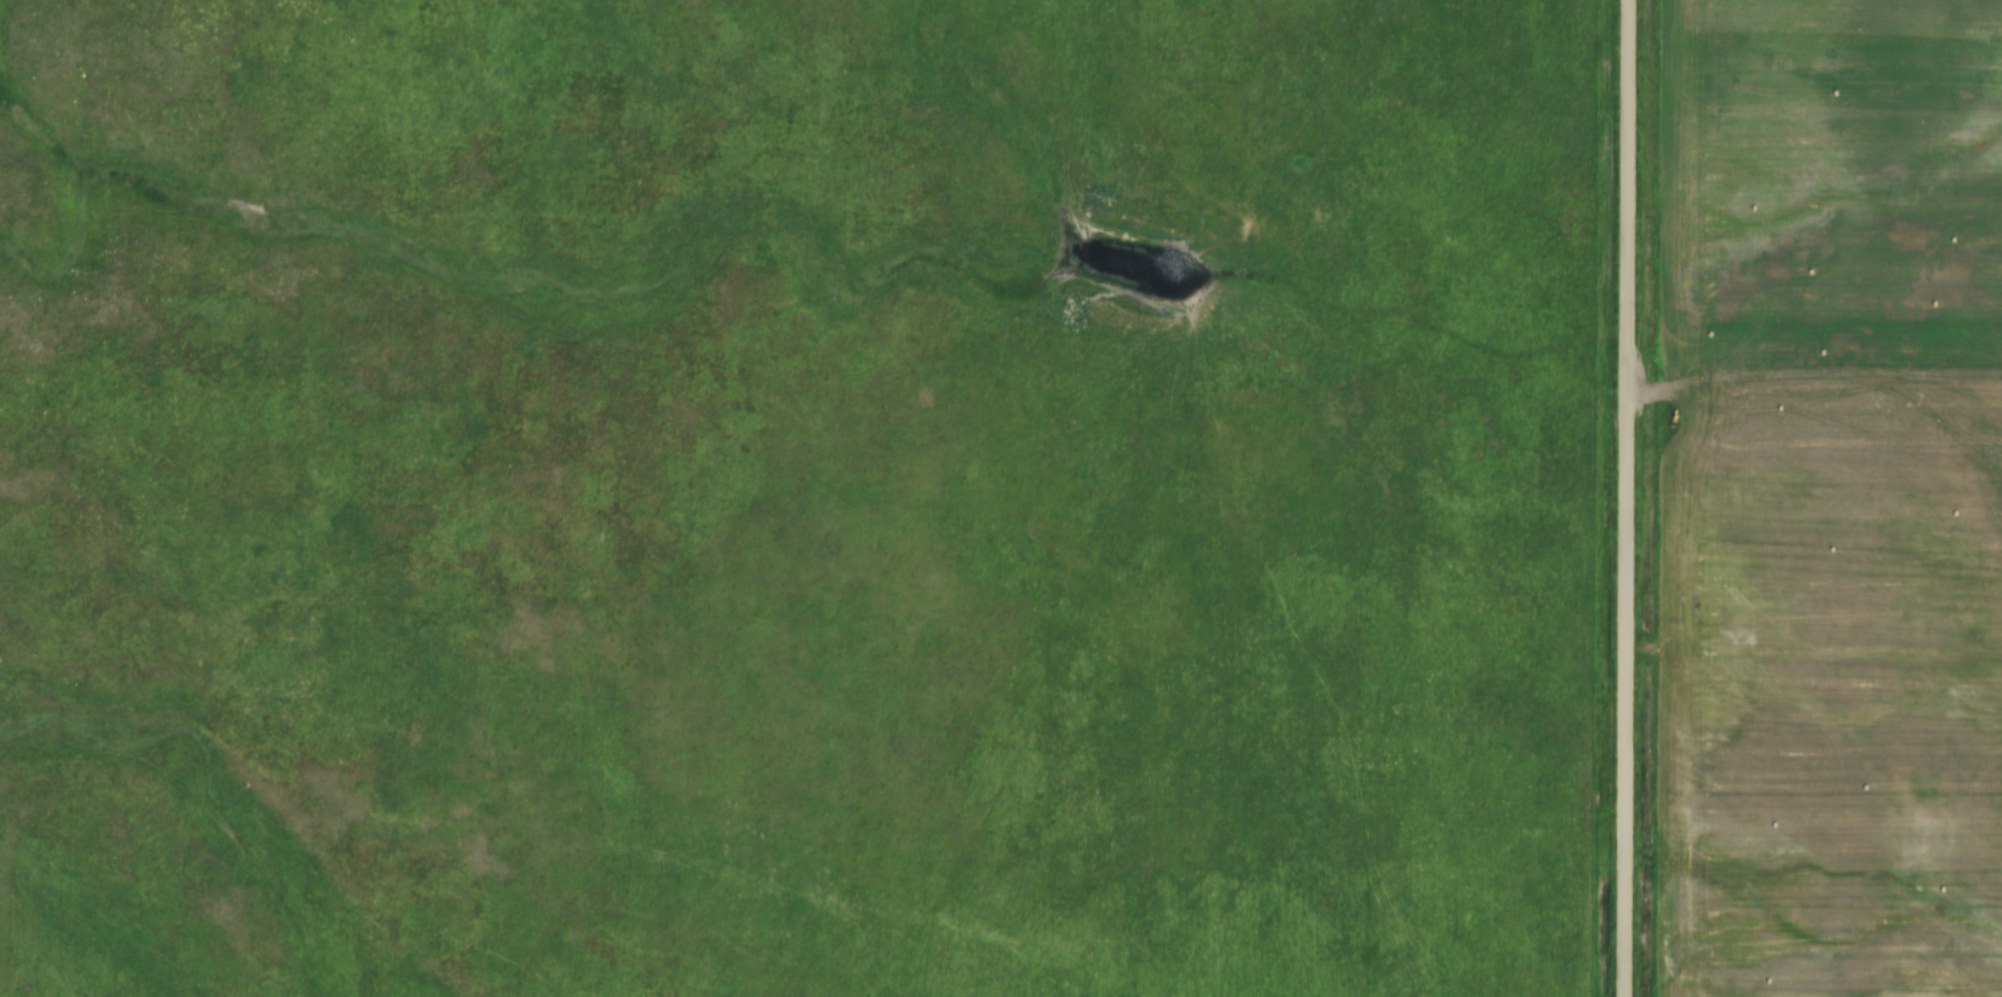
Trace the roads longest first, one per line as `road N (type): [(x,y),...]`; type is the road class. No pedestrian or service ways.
road 1 (residential): [(1626,996),(1625,0)]

